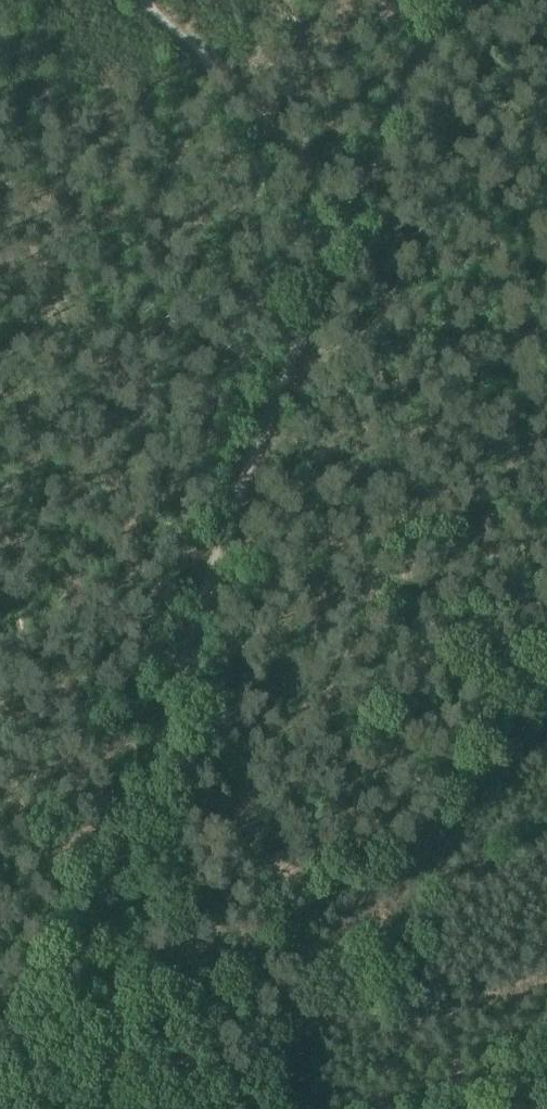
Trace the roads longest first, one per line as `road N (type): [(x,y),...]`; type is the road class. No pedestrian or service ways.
road 1 (track): [(135,878),(156,742),(188,627),(353,200),(147,0)]
road 2 (track): [(344,217),(546,639)]
road 3 (track): [(353,200),(444,0)]
road 4 (track): [(109,1108),(128,948)]
road 5 (track): [(128,948),(0,889)]

